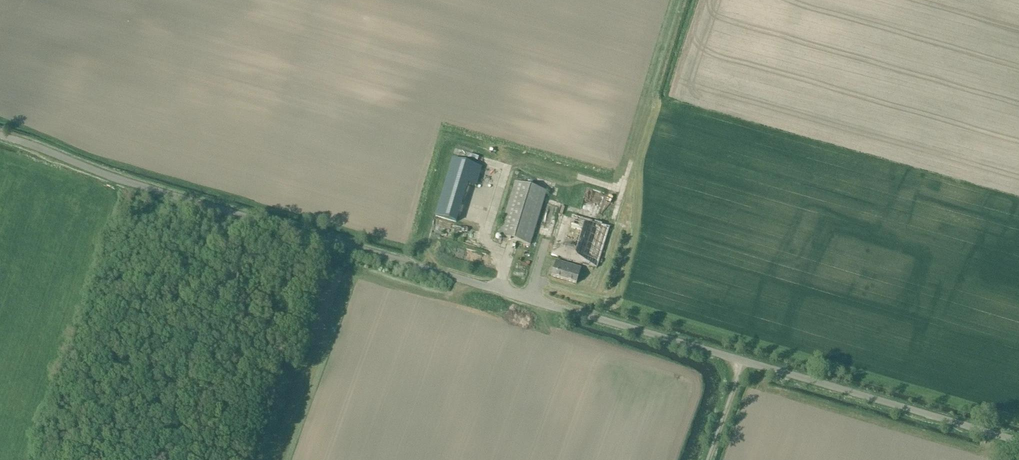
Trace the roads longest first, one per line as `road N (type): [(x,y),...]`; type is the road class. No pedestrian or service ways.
road 1 (unclassified): [(1018,442),(92,170),(0,135)]

